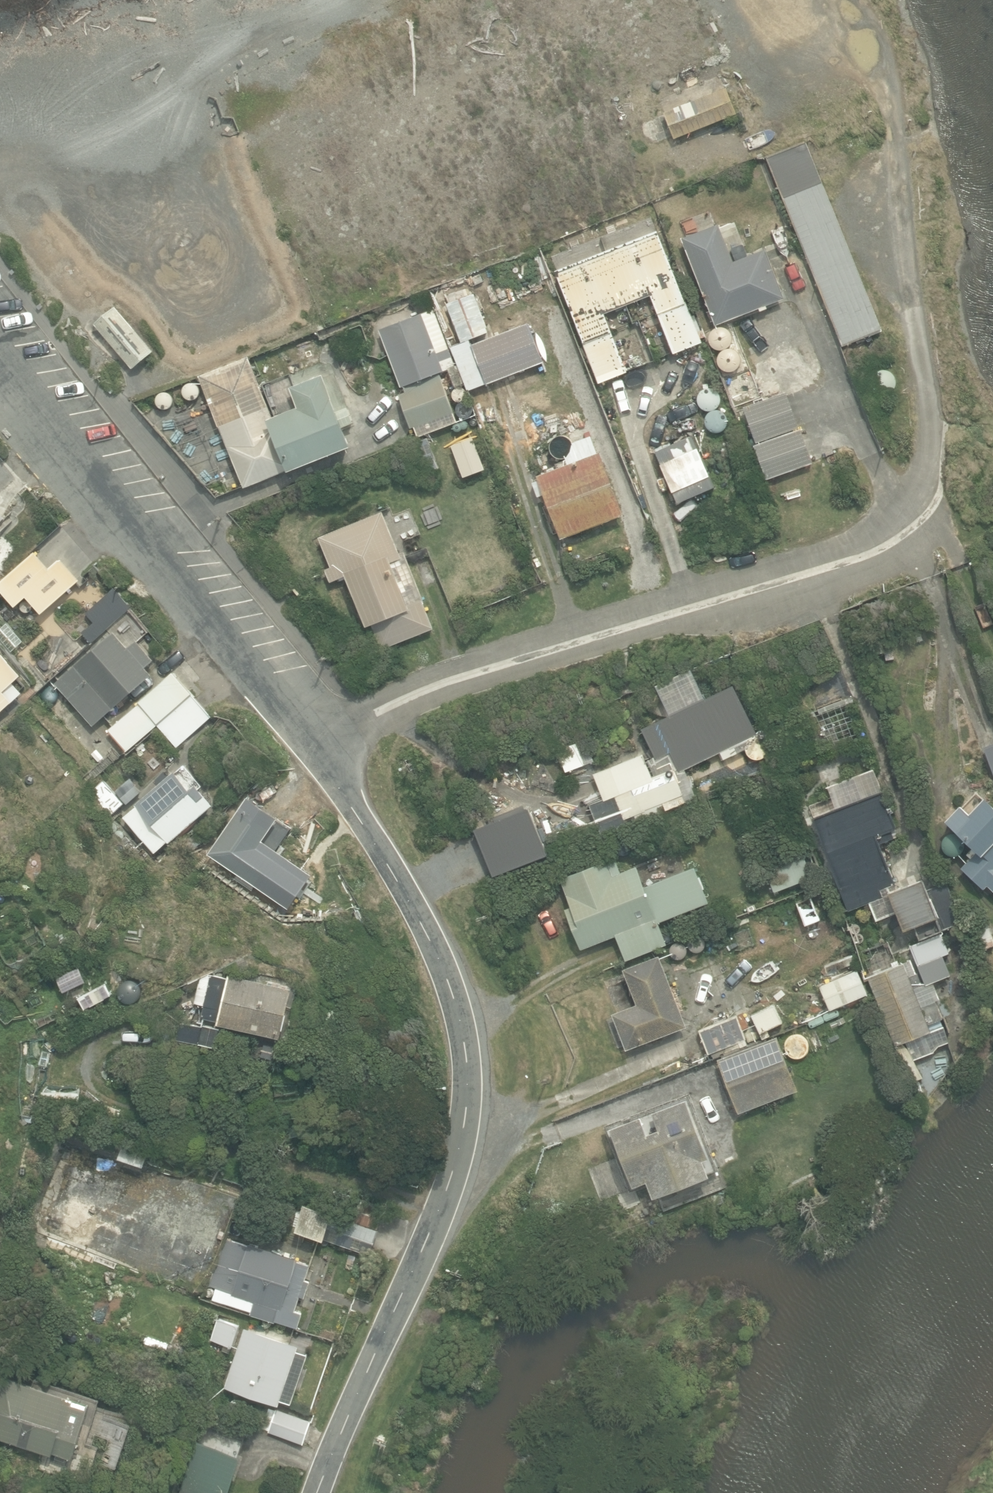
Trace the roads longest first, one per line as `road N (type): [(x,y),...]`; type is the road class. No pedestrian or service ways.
road 1 (unclassified): [(314,747),(441,963),(468,1084),(441,1201),(312,1492)]
road 2 (unclassified): [(314,747),(414,693),(648,621),(789,589),(855,562),(922,520)]
road 3 (track): [(835,0),(889,96),(931,399),(931,495),(922,520)]
road 4 (unclassified): [(0,366),(314,747)]

